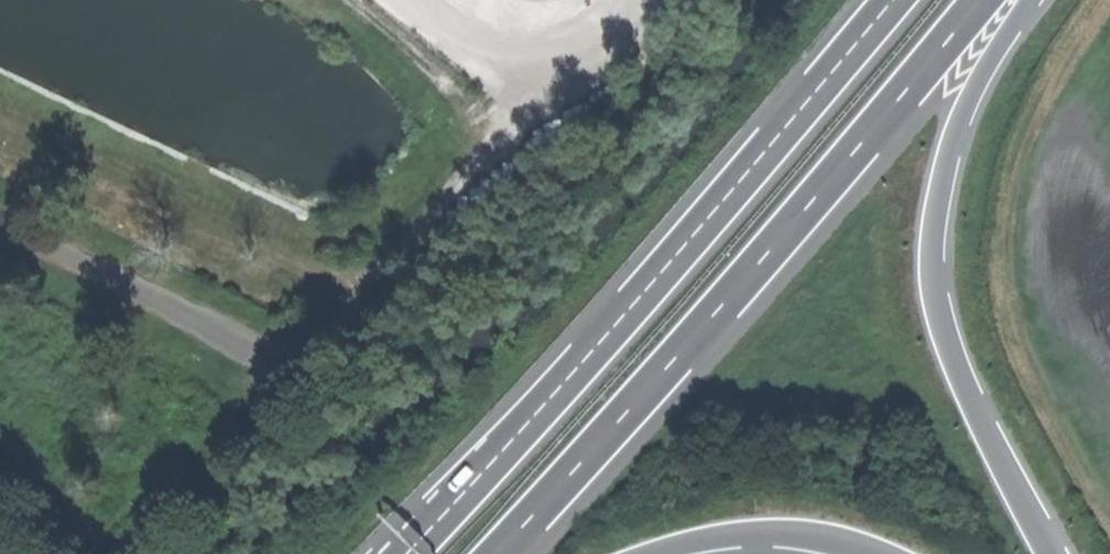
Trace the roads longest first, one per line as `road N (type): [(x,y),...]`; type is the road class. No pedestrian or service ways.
road 1 (motorway): [(892,0),(670,261),(391,553)]
road 2 (motorway): [(495,553),(725,303),(980,0)]
road 3 (motorway): [(1047,553),(948,336),(932,239),(938,191),(971,96),(1032,0)]
road 4 (motorway): [(646,553),(769,533),(873,553)]

